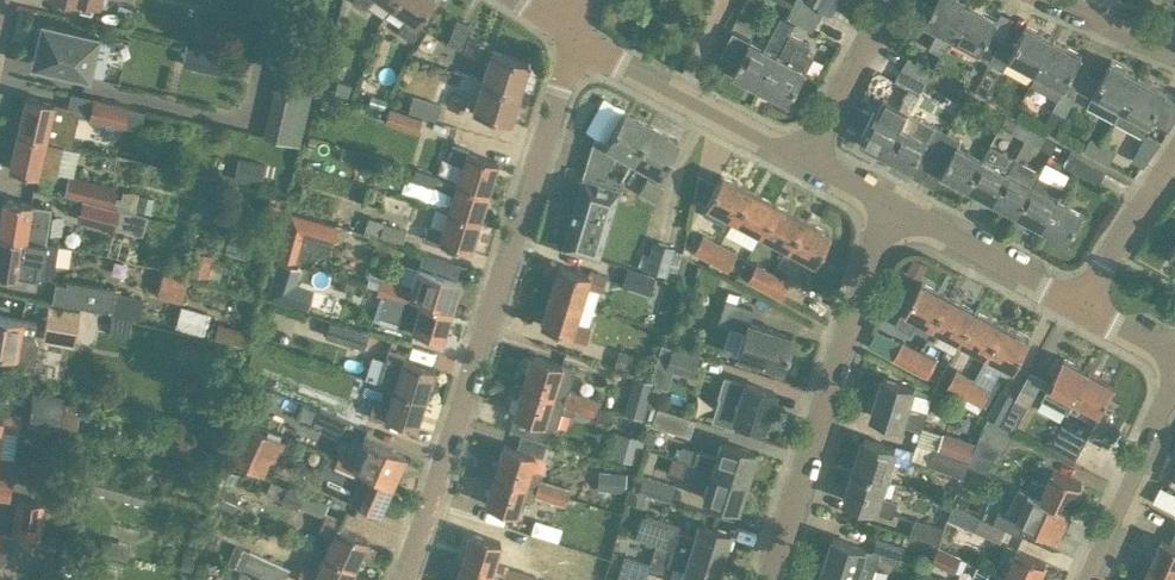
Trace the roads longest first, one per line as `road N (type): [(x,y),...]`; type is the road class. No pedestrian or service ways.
road 1 (residential): [(400,579),(457,432),(578,36)]
road 2 (residential): [(766,579),(888,215)]
road 3 (residential): [(805,165),(578,36)]
road 4 (residential): [(1085,579),(1174,379)]
road 5 (residential): [(1075,309),(888,215)]
road 6 (residential): [(805,165),(887,0)]
road 7 (residential): [(1075,309),(1174,162)]

